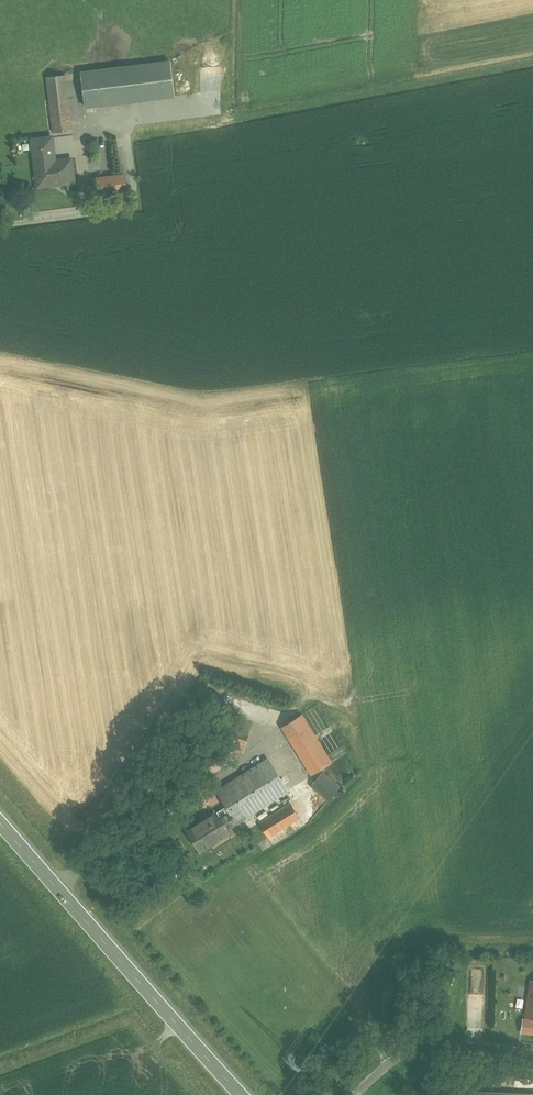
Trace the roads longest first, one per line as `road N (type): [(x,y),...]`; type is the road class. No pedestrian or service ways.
road 1 (track): [(532,66),(144,142),(127,151),(134,205),(126,207)]
road 2 (secondary): [(242,1094),(0,823)]
road 3 (unclassified): [(532,1053),(429,1044),(395,1060),(357,1094)]
road 4 (unclassified): [(0,225),(126,207)]

